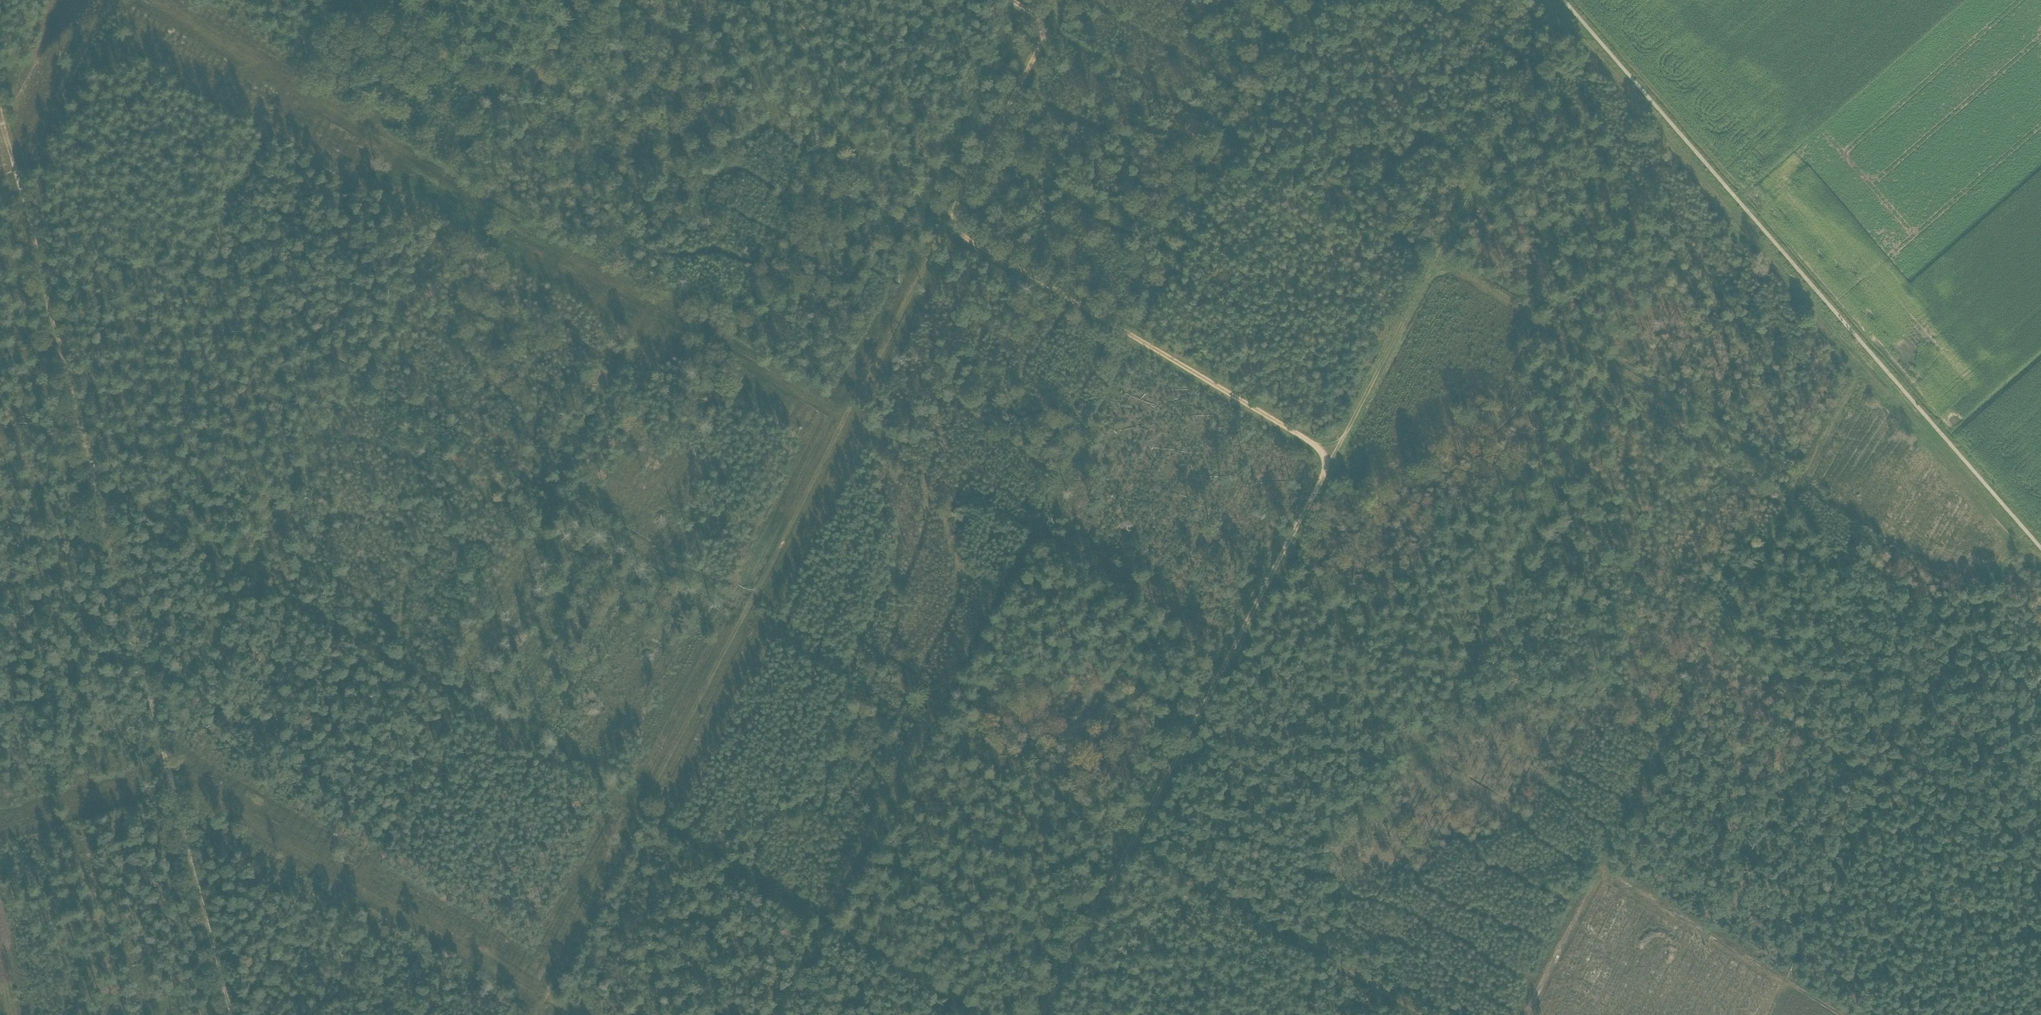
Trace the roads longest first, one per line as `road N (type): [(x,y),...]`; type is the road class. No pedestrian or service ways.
road 1 (track): [(228,1014),(7,135)]
road 2 (track): [(1562,23),(2040,566)]
road 3 (track): [(951,225),(1333,455)]
road 4 (track): [(1040,1014),(1233,645)]
road 5 (track): [(1435,259),(1562,23)]
road 6 (track): [(1333,455),(1435,259)]
road 7 (track): [(1048,29),(951,225)]
road 8 (track): [(1233,645),(1333,455)]

